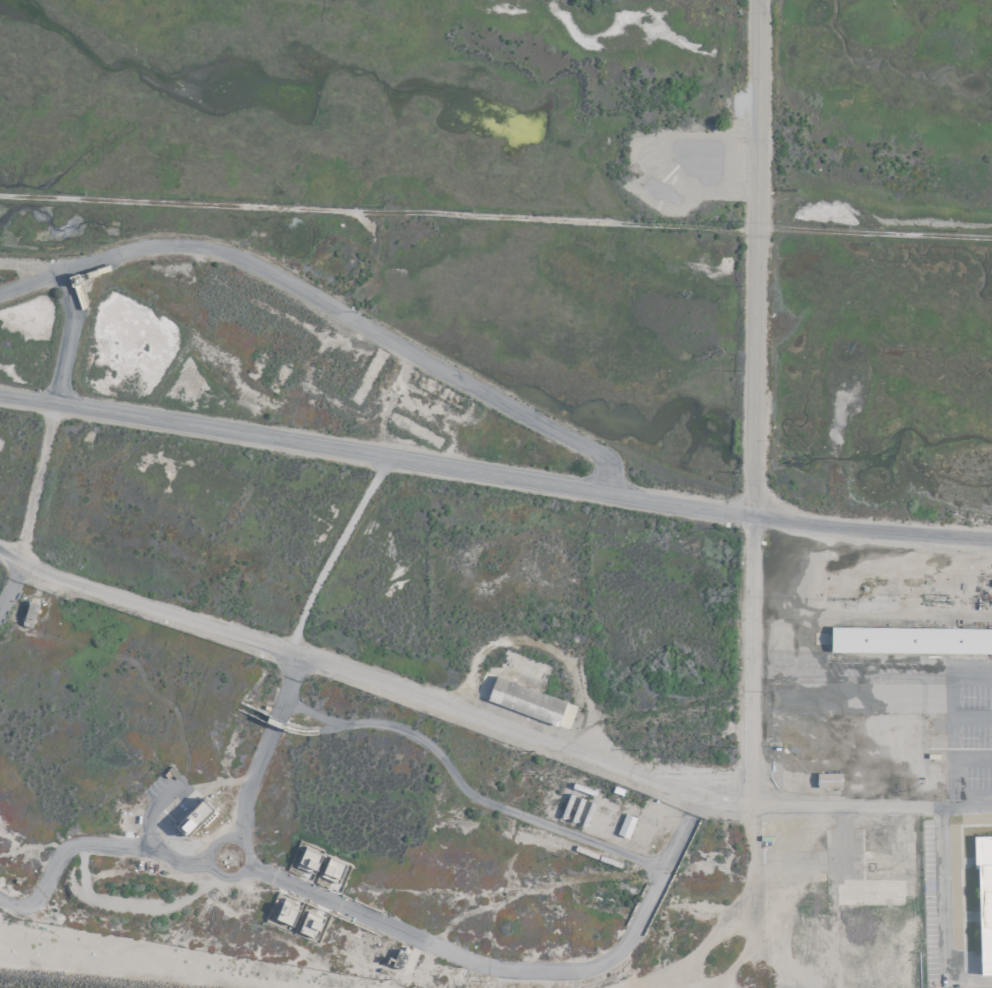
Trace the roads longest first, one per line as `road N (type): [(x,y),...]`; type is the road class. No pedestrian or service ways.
road 1 (residential): [(0,551),(71,583),(696,793),(991,807)]
road 2 (residential): [(991,540),(747,515),(0,396)]
road 3 (residential): [(0,196),(991,238)]
road 4 (residential): [(754,0),(747,800)]
road 5 (residential): [(610,493),(591,452),(227,255),(185,246),(127,250),(0,291)]
road 6 (residential): [(385,458),(297,617),(296,654),(213,865)]
road 7 (residential): [(79,265),(17,563),(0,597)]
road 8 (residential): [(746,665),(889,663),(887,806)]
road 9 (residential): [(213,865),(419,939)]
road 10 (residential): [(941,806),(945,957),(963,978),(991,980)]

